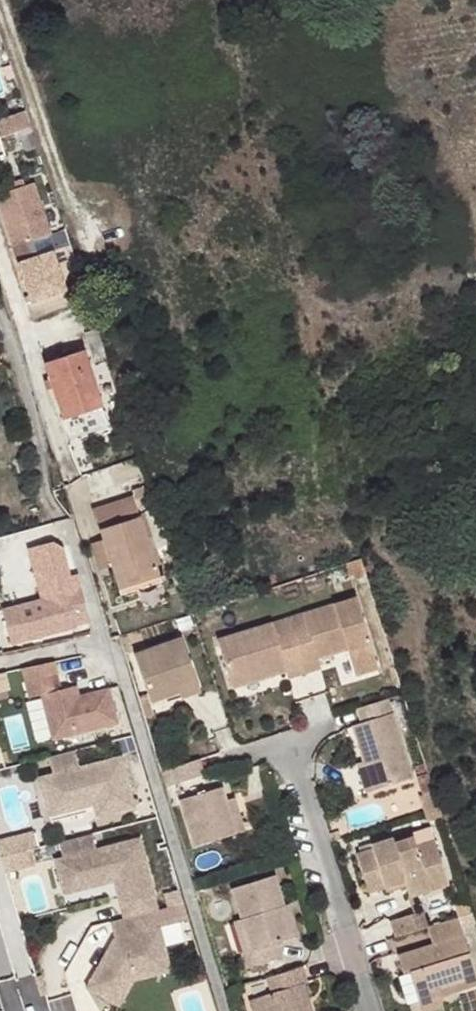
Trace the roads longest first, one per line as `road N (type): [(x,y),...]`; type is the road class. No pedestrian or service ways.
road 1 (residential): [(0,663),(89,642),(117,659),(225,1010)]
road 2 (residential): [(285,739),(368,1010)]
road 3 (residential): [(0,259),(74,481)]

